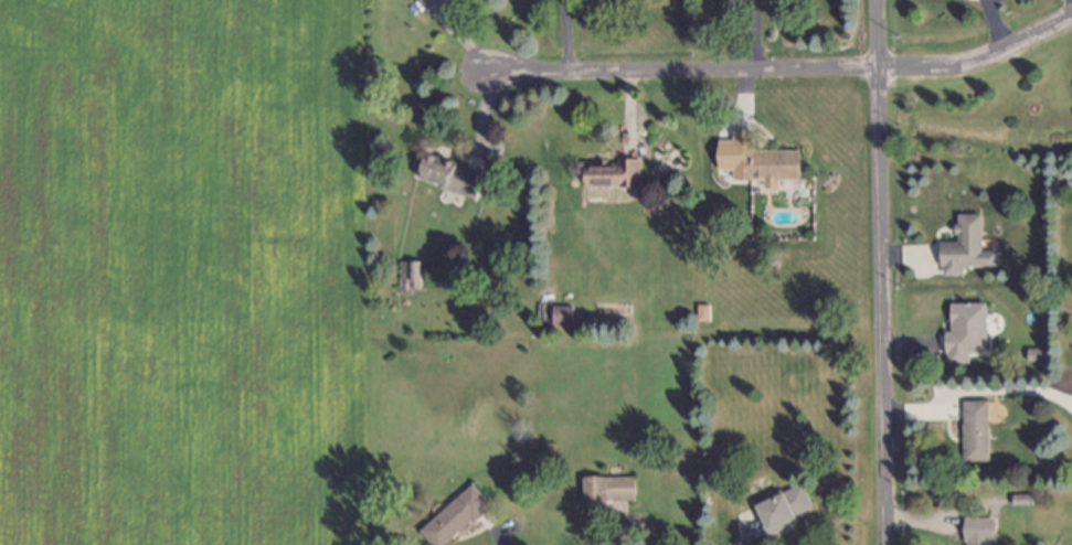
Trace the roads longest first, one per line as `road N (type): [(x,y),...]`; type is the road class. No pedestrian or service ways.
road 1 (residential): [(871,0),(883,544)]
road 2 (residential): [(872,70),(478,68)]
road 3 (residential): [(872,70),(952,67),(1071,16)]

